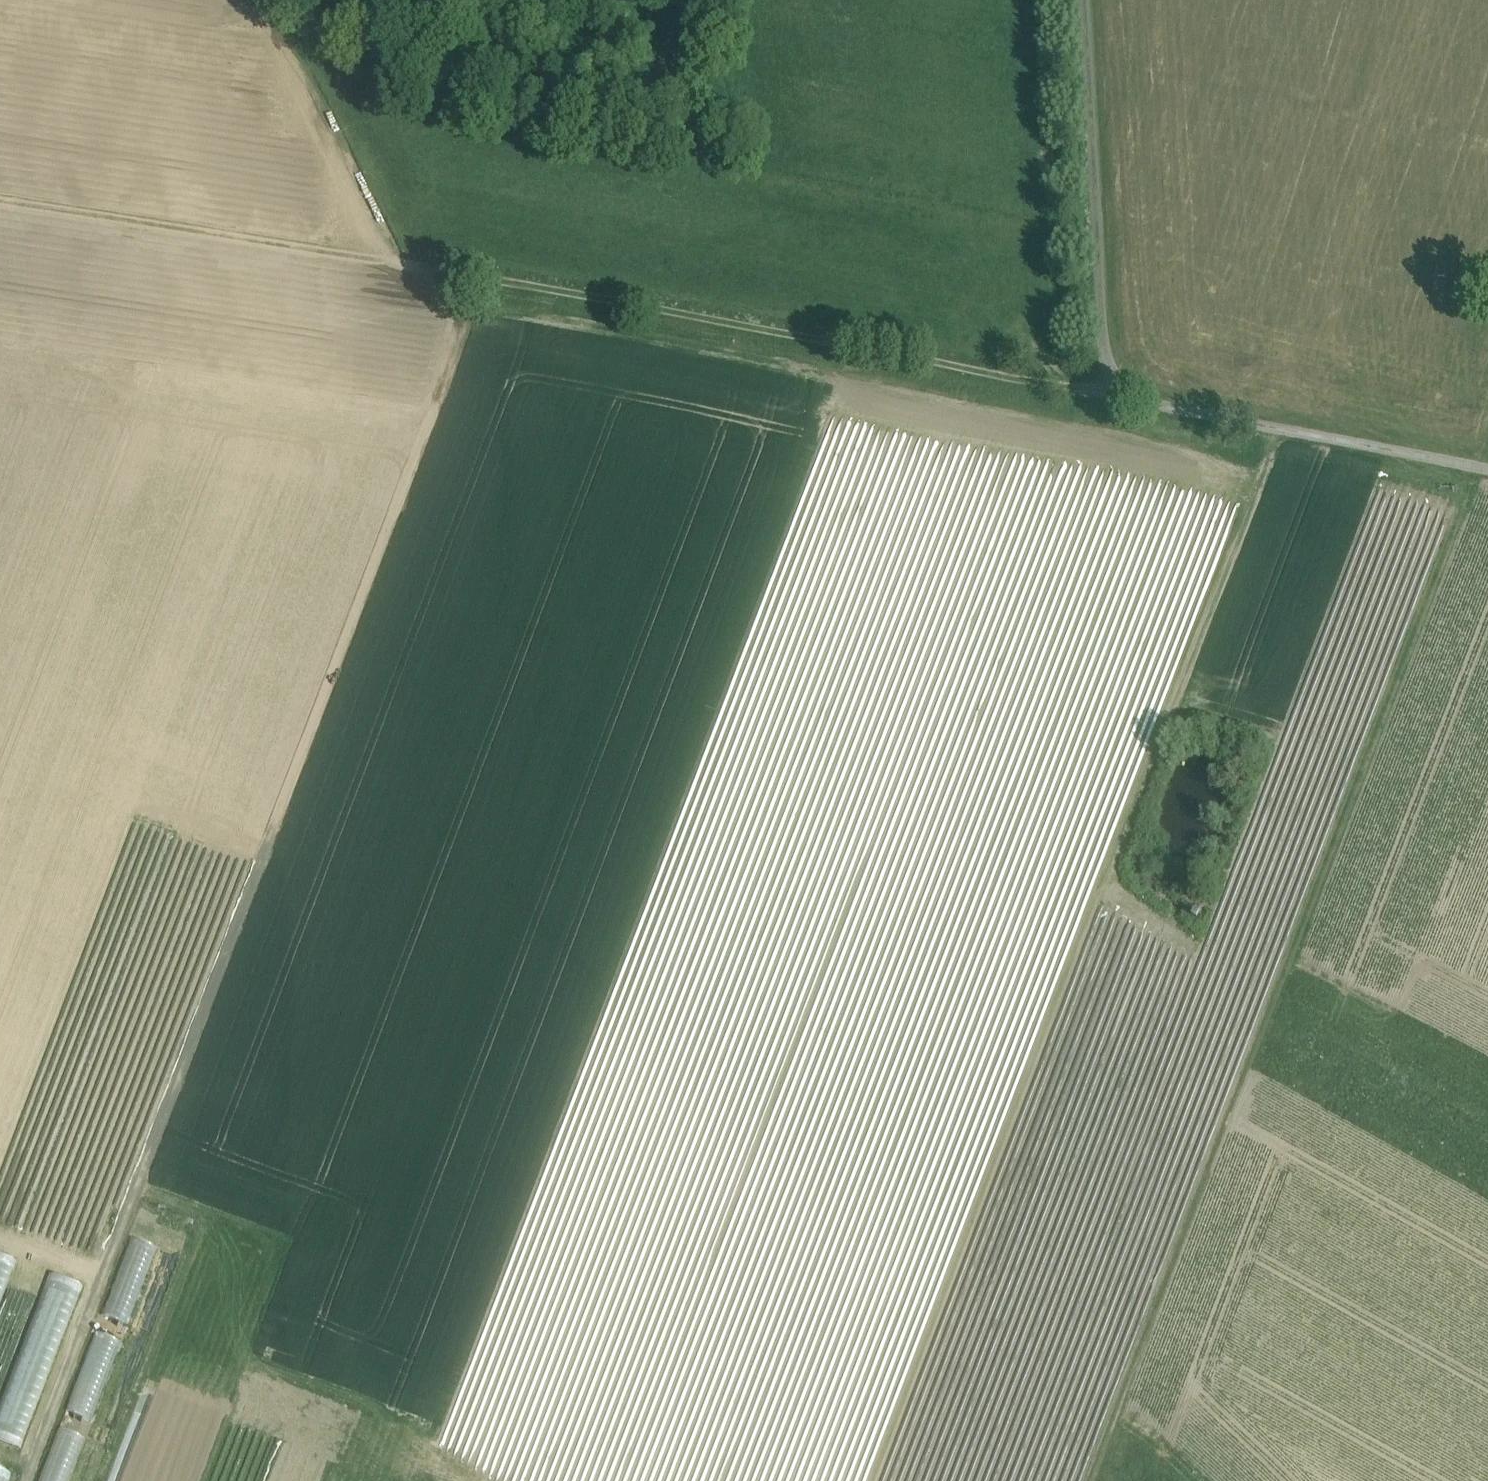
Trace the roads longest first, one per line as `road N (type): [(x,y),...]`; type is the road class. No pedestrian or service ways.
road 1 (track): [(0,200),(468,271),(1120,394)]
road 2 (unclassified): [(1487,470),(1120,394),(1105,350),(1084,0)]

